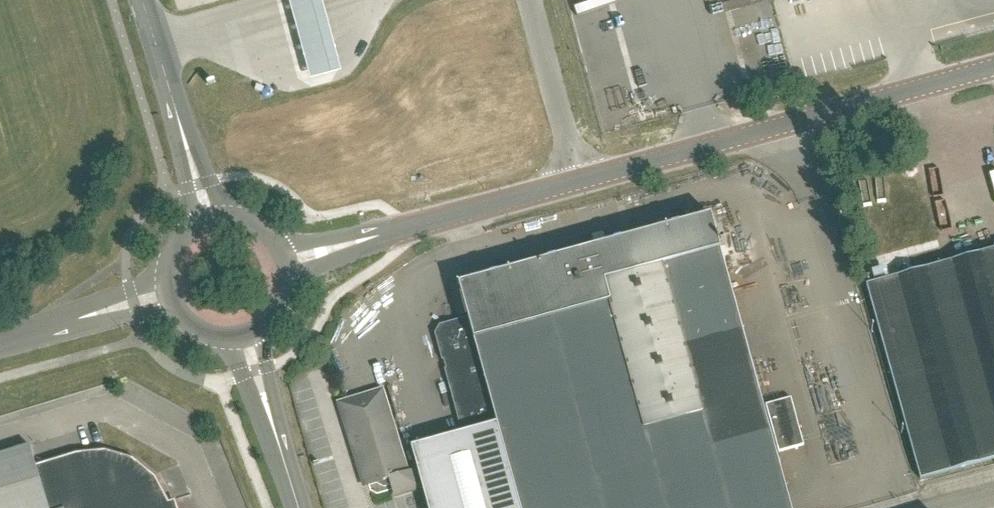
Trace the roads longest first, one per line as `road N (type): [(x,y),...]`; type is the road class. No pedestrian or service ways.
road 1 (unclassified): [(387,232),(993,67)]
road 2 (tertiary): [(167,81),(192,226)]
road 3 (tertiary): [(228,214),(167,81)]
road 4 (unclassified): [(169,269),(39,328)]
road 5 (unclassified): [(39,328),(179,305)]

